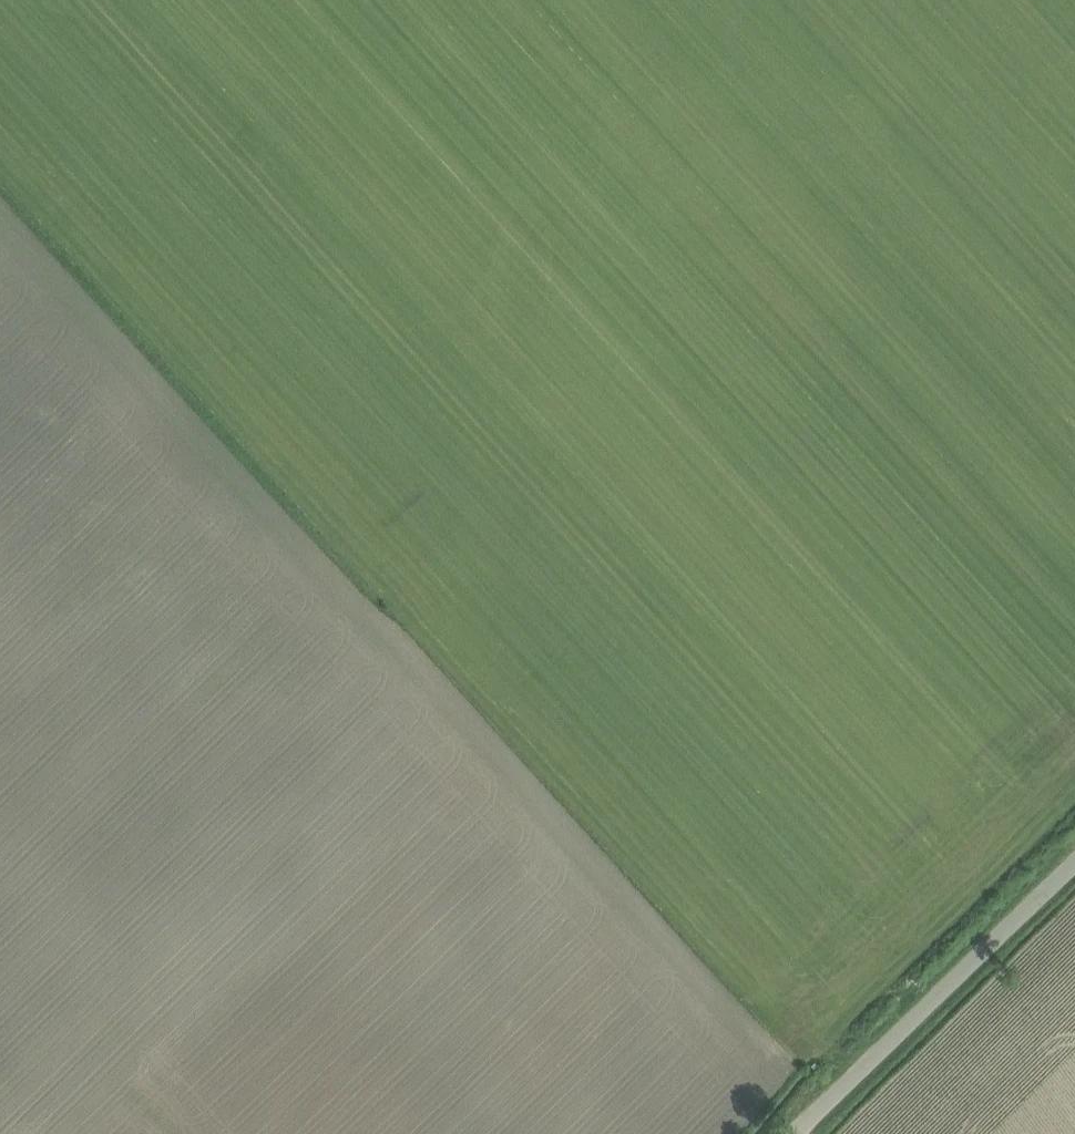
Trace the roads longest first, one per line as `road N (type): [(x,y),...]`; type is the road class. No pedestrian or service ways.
road 1 (unclassified): [(802,1133),(1074,867)]

